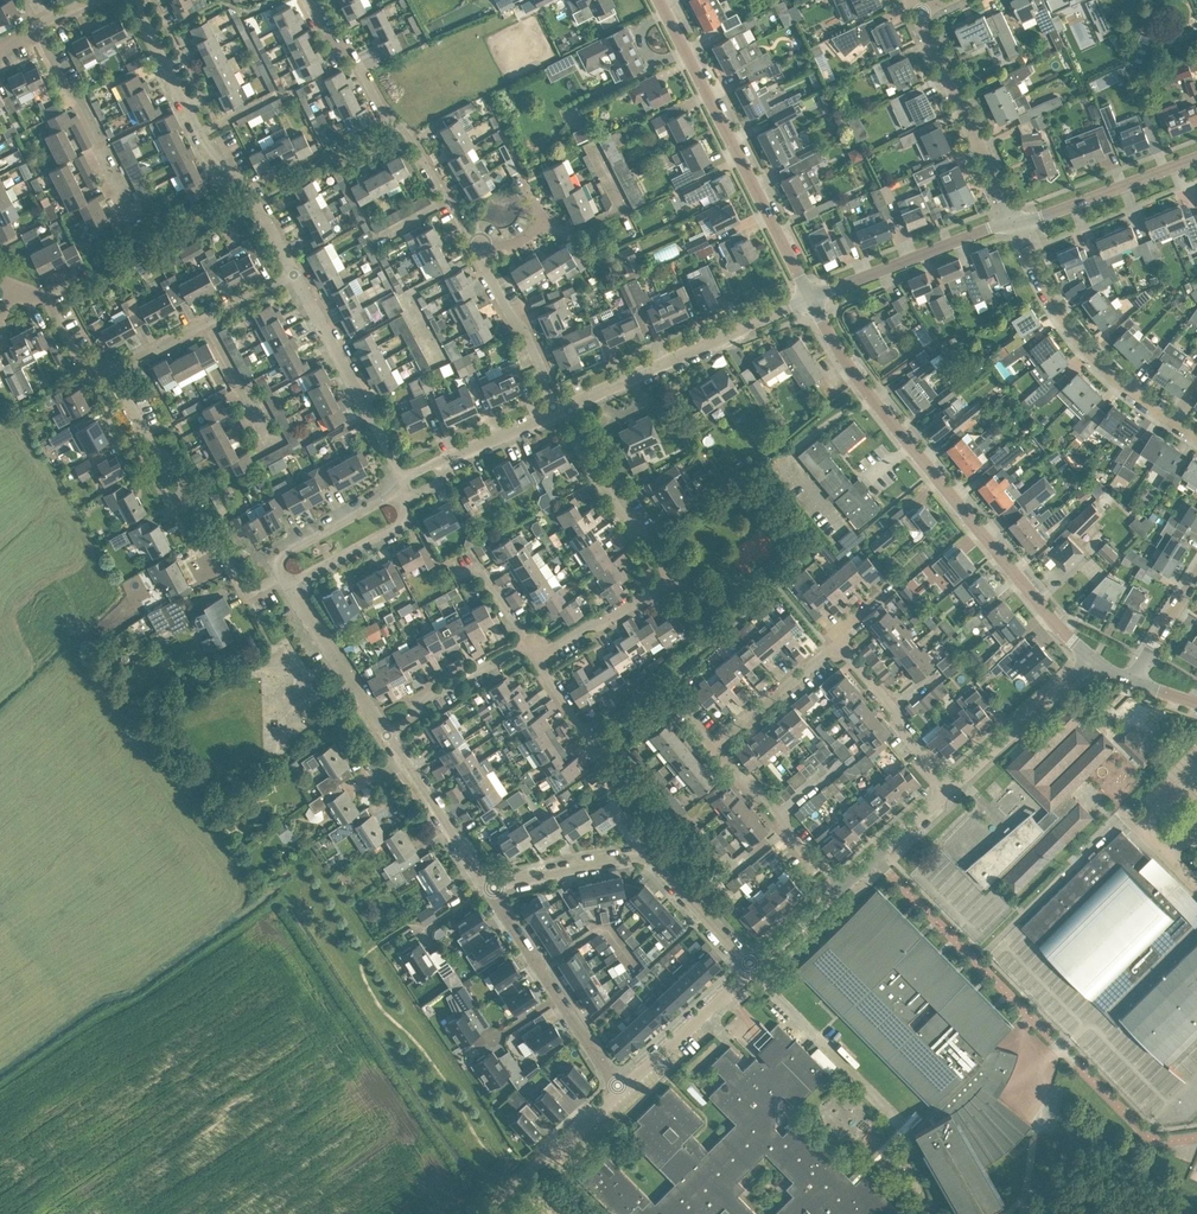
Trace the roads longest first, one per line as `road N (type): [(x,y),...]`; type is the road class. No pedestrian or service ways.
road 1 (tertiary): [(1091,660),(847,361),(810,298)]
road 2 (residential): [(537,658),(669,581),(578,446),(582,434),(570,405)]
road 3 (tertiary): [(810,298),(659,0)]
road 4 (residential): [(754,968),(646,857),(480,877)]
road 5 (residential): [(292,274),(235,165),(206,147),(132,0)]
road 6 (residential): [(485,261),(410,126),(354,60),(337,52),(308,0)]
road 7 (residential): [(108,373),(153,448),(178,468),(250,593),(282,575)]
road 8 (residential): [(1015,223),(1079,342),(1196,438)]
road 9 (residential): [(570,405),(810,298)]
road 10 (residential): [(406,477),(292,274)]
road 11 (residential): [(1015,223),(918,13)]
road 12 (tertiary): [(810,298),(1015,223)]
road 13 (residential): [(130,210),(82,99),(36,26)]
road 14 (residential): [(945,792),(1091,660)]
road 15 (residential): [(842,886),(812,864),(789,838),(785,818),(714,746)]
road 16 (tertiary): [(1015,223),(1196,157)]
road 17 (residential): [(945,792),(891,707),(835,643)]
road 18 (residential): [(619,1088),(754,968)]
road 19 (residential): [(385,735),(287,584)]
road 20 (residential): [(480,877),(385,735)]
road 21 (residential): [(385,735),(424,699),(527,643)]
road 22 (residential): [(557,410),(485,261)]
road 23 (residential): [(714,746),(835,643)]
road 24 (residential): [(282,575),(278,565),(286,552),(396,494)]
road 25 (residential): [(287,584),(401,523),(401,502)]
road 26 (residential): [(274,448),(207,321)]
road 27 (residential): [(515,1184),(619,1088)]
road 28 (residential): [(842,886),(945,792)]
road 29 (residential): [(440,463),(557,410)]
road 30 (residential): [(558,996),(488,890)]
road 31 (residential): [(485,261),(547,225),(522,183)]
road 32 (residential): [(754,968),(842,886)]
road 33 (residential): [(1135,681),(1196,578)]

